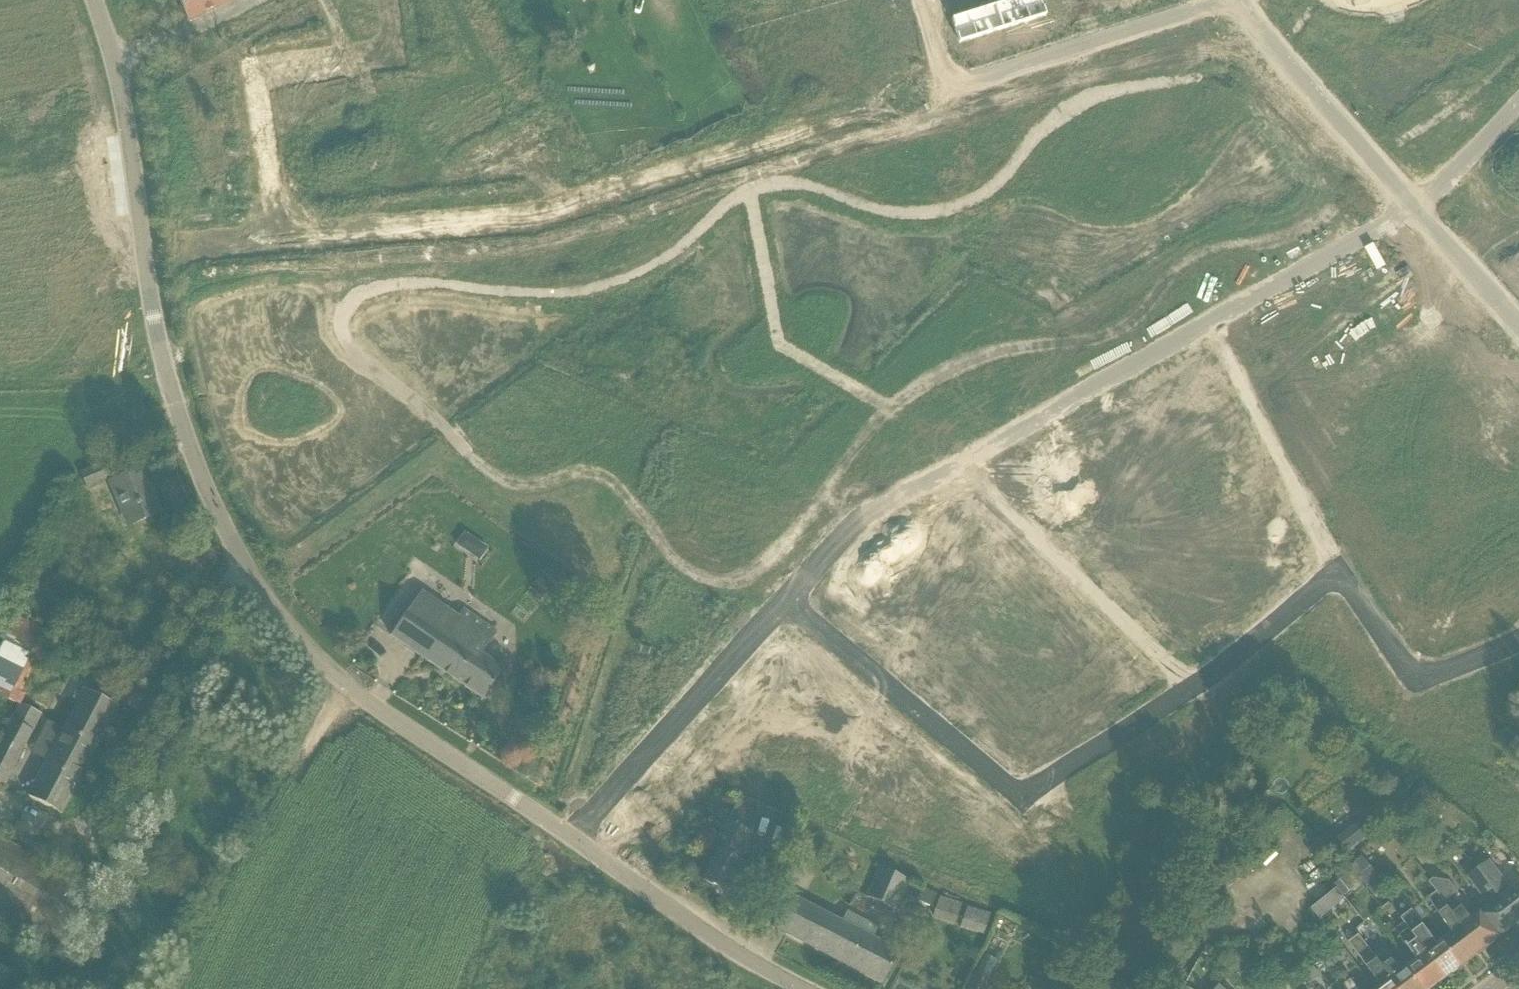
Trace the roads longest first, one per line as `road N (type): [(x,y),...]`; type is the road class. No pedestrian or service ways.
road 1 (residential): [(578,848),(345,688),(278,616),(190,450),(146,253)]
road 2 (residential): [(296,227),(483,206),(686,169),(936,93)]
road 3 (residential): [(785,605),(1019,799),(1182,703)]
road 4 (residential): [(296,227),(269,94),(411,72),(396,0)]
road 5 (residential): [(1182,703),(960,461)]
road 6 (residential): [(578,848),(785,605)]
road 7 (residential): [(936,93),(1212,0)]
road 8 (residential): [(960,461),(1211,319)]
road 9 (residential): [(1339,576),(1211,319)]
road 10 (residential): [(808,988),(578,848)]
road 11 (tertiary): [(1243,0),(1413,205)]
road 12 (residential): [(146,253),(115,59),(90,0)]
road 13 (residential): [(1518,649),(1416,688),(1339,576)]
road 14 (residential): [(1211,319),(1413,205)]
road 15 (residential): [(785,605),(859,521),(960,461)]
road 16 (residential): [(1182,703),(1339,576)]
road 17 (tertiary): [(1413,205),(1518,328)]
road 18 (residential): [(146,253),(296,227)]
road 19 (residential): [(1413,205),(1518,99)]

